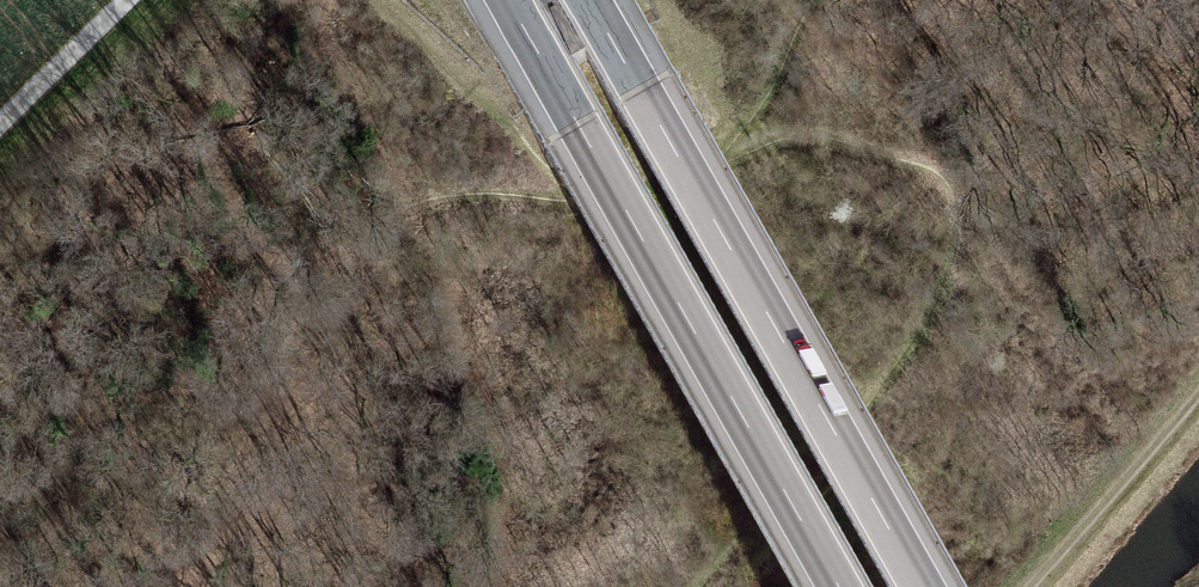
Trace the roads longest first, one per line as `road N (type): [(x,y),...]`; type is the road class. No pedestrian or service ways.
road 1 (motorway): [(922,586),(590,0)]
road 2 (motorway): [(509,0),(839,586)]
road 3 (track): [(1198,381),(1023,586)]
road 4 (track): [(125,0),(0,124)]

